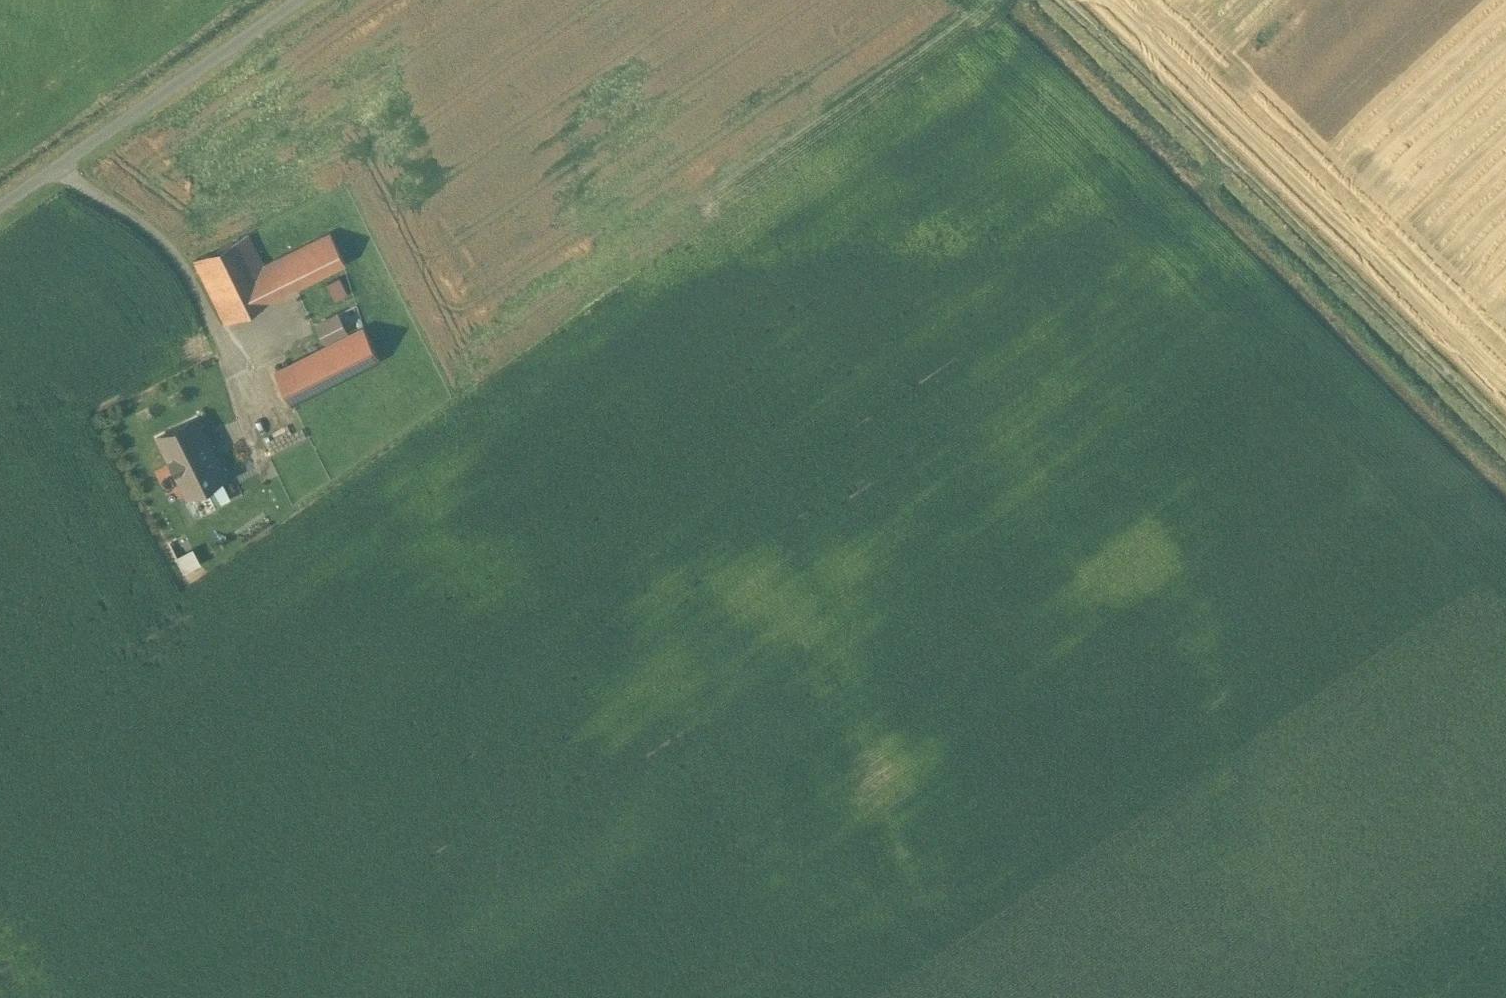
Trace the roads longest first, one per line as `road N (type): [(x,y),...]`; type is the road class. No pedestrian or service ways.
road 1 (track): [(1505,436),(1057,0)]
road 2 (unclassified): [(0,209),(303,0)]

